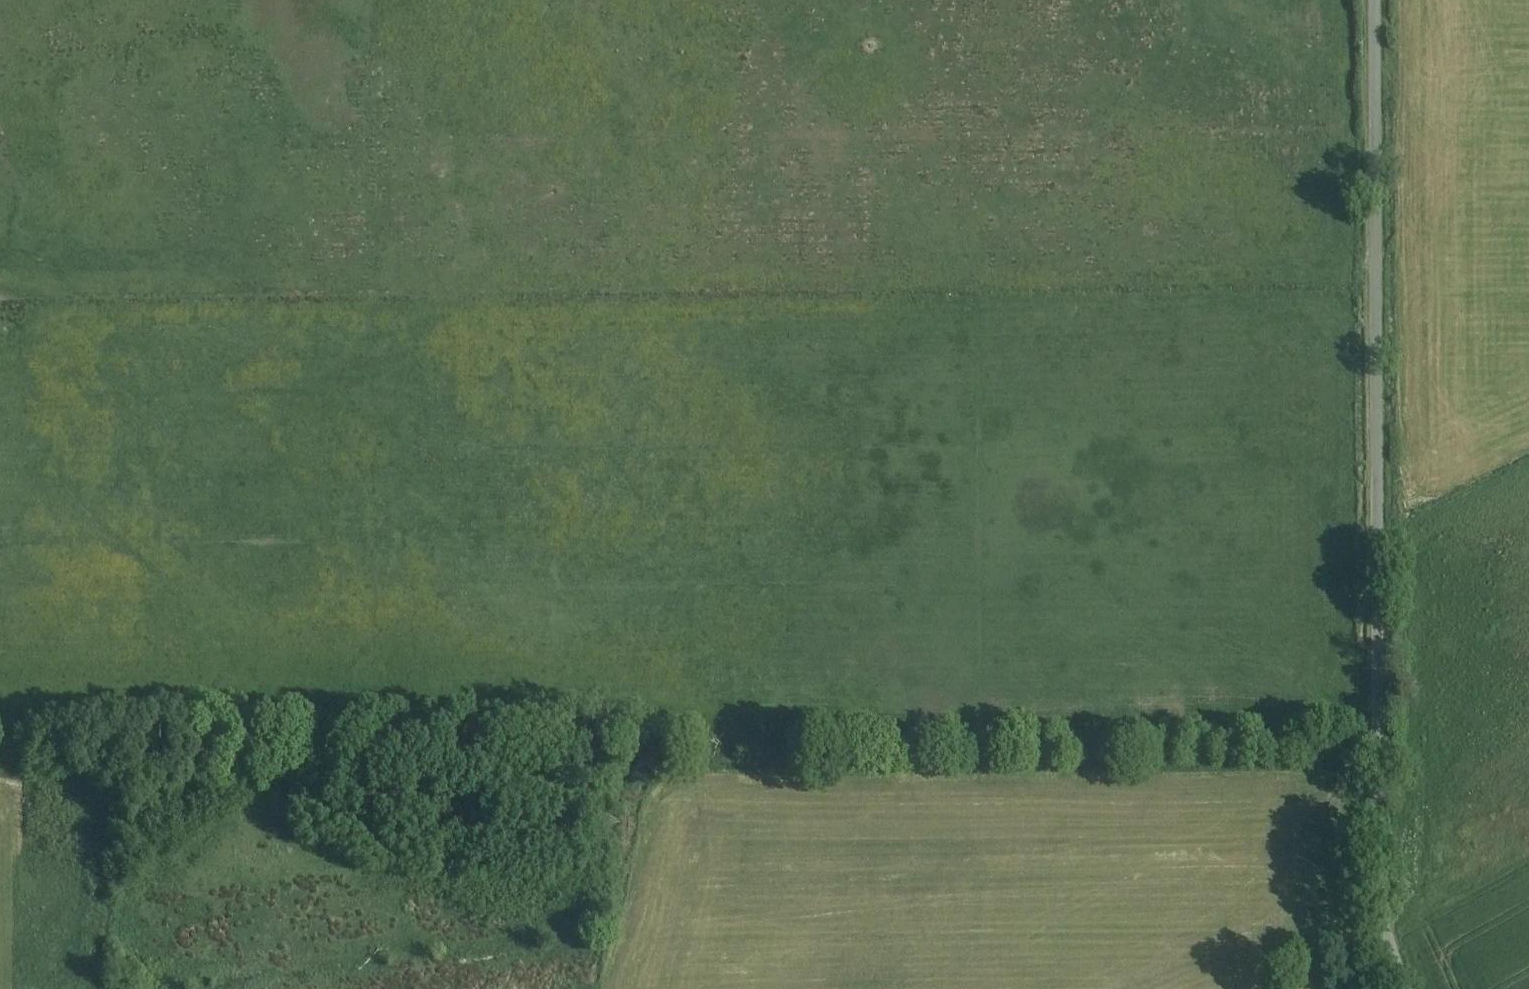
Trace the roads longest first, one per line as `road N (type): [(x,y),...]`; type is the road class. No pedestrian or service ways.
road 1 (track): [(0,754),(1381,744)]
road 2 (unclassified): [(1414,988),(1384,919),(1377,0)]

